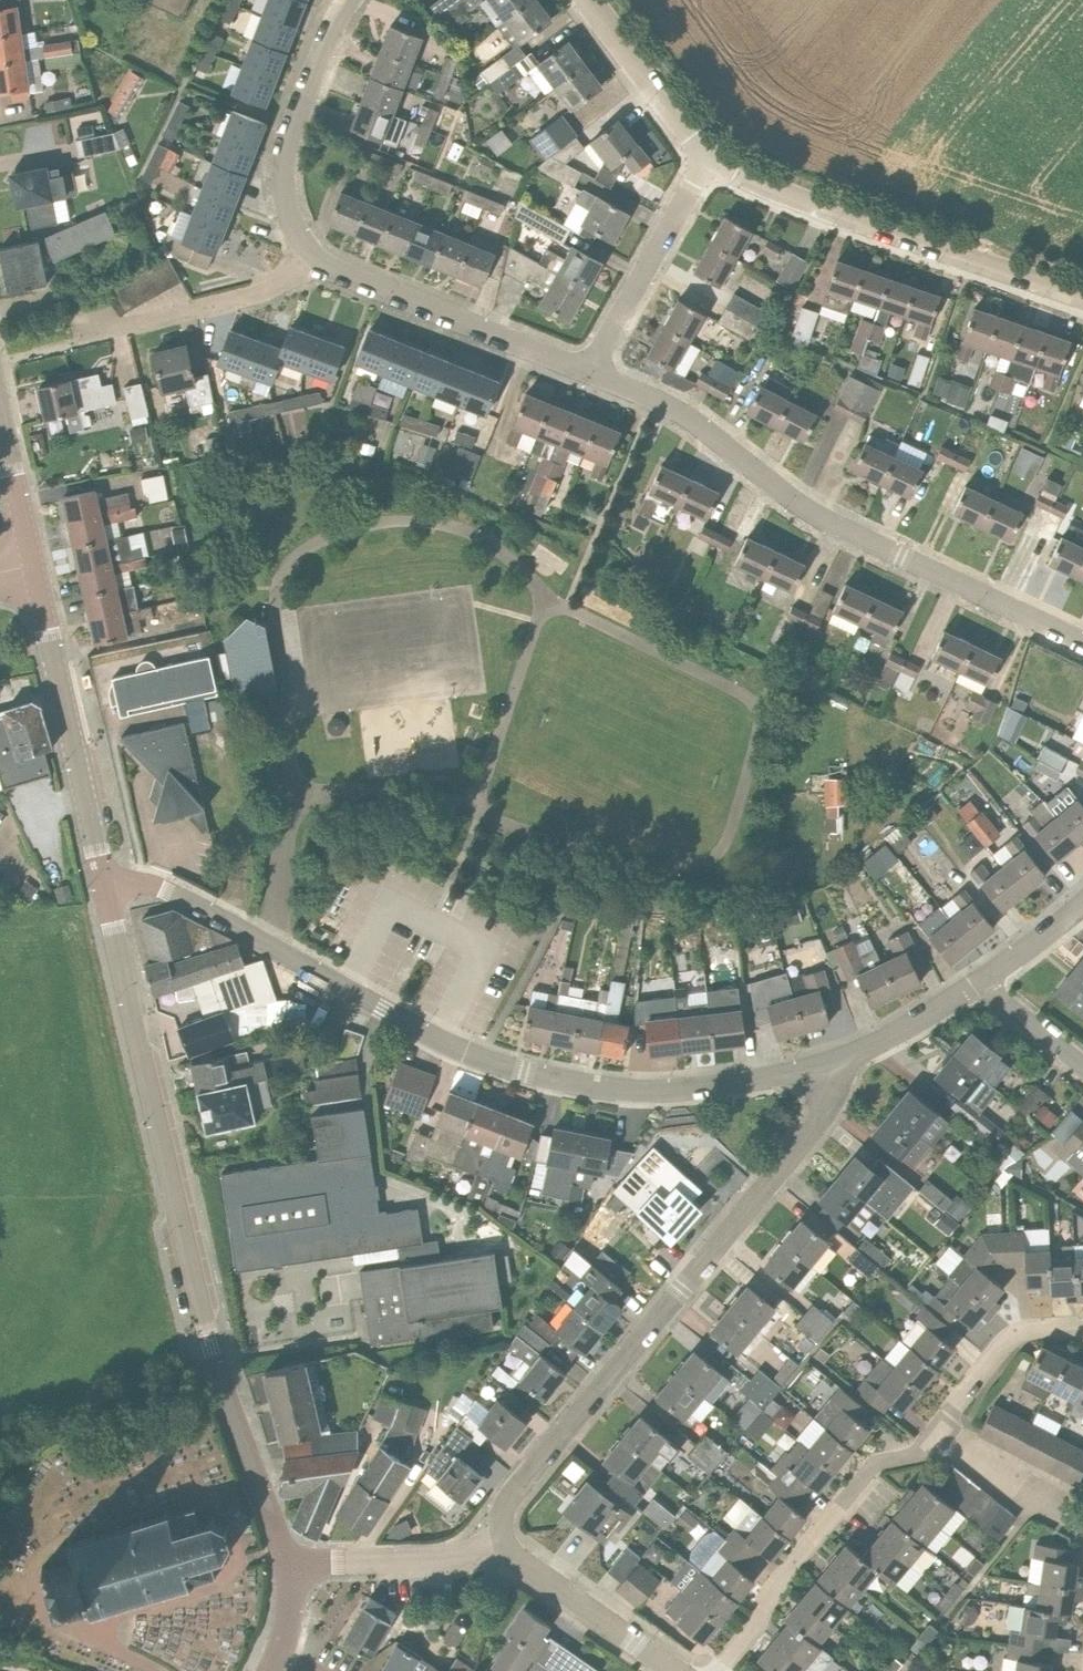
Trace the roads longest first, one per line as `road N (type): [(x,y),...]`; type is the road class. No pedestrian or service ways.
road 1 (residential): [(105,887),(161,887),(439,1040),(525,1070),(665,1090),(829,1062)]
road 2 (tertiary): [(287,1564),(204,1321),(105,887)]
road 3 (residential): [(467,1553),(822,1116),(829,1062)]
road 4 (residential): [(1082,641),(809,510),(699,426),(597,368)]
road 5 (residential): [(1082,296),(814,204),(709,158)]
road 6 (residential): [(715,1670),(761,1619),(769,1590),(878,1463),(923,1454),(945,1429)]
road 7 (tertiary): [(105,887),(33,564)]
road 8 (residential): [(597,368),(313,259)]
road 9 (residential): [(313,259),(288,195),(287,156),(301,101),(348,0)]
road 10 (unclassified): [(74,336),(263,288),(313,259)]
road 11 (residential): [(676,1670),(512,1554),(467,1553)]
road 12 (residential): [(597,368),(709,158)]
road 13 (residential): [(709,158),(589,0)]
road 14 (residential): [(945,1429),(1008,1339),(1038,1327),(1082,1325)]
road 15 (residential): [(467,1553),(287,1564)]
road 16 (residential): [(829,1062),(893,1035),(977,982)]
road 17 (residential): [(1082,1526),(966,1452),(945,1429)]
road 18 (tertiary): [(33,564),(0,416)]
road 19 (residential): [(1082,1064),(977,982)]
road 20 (residential): [(977,982),(1082,901)]

